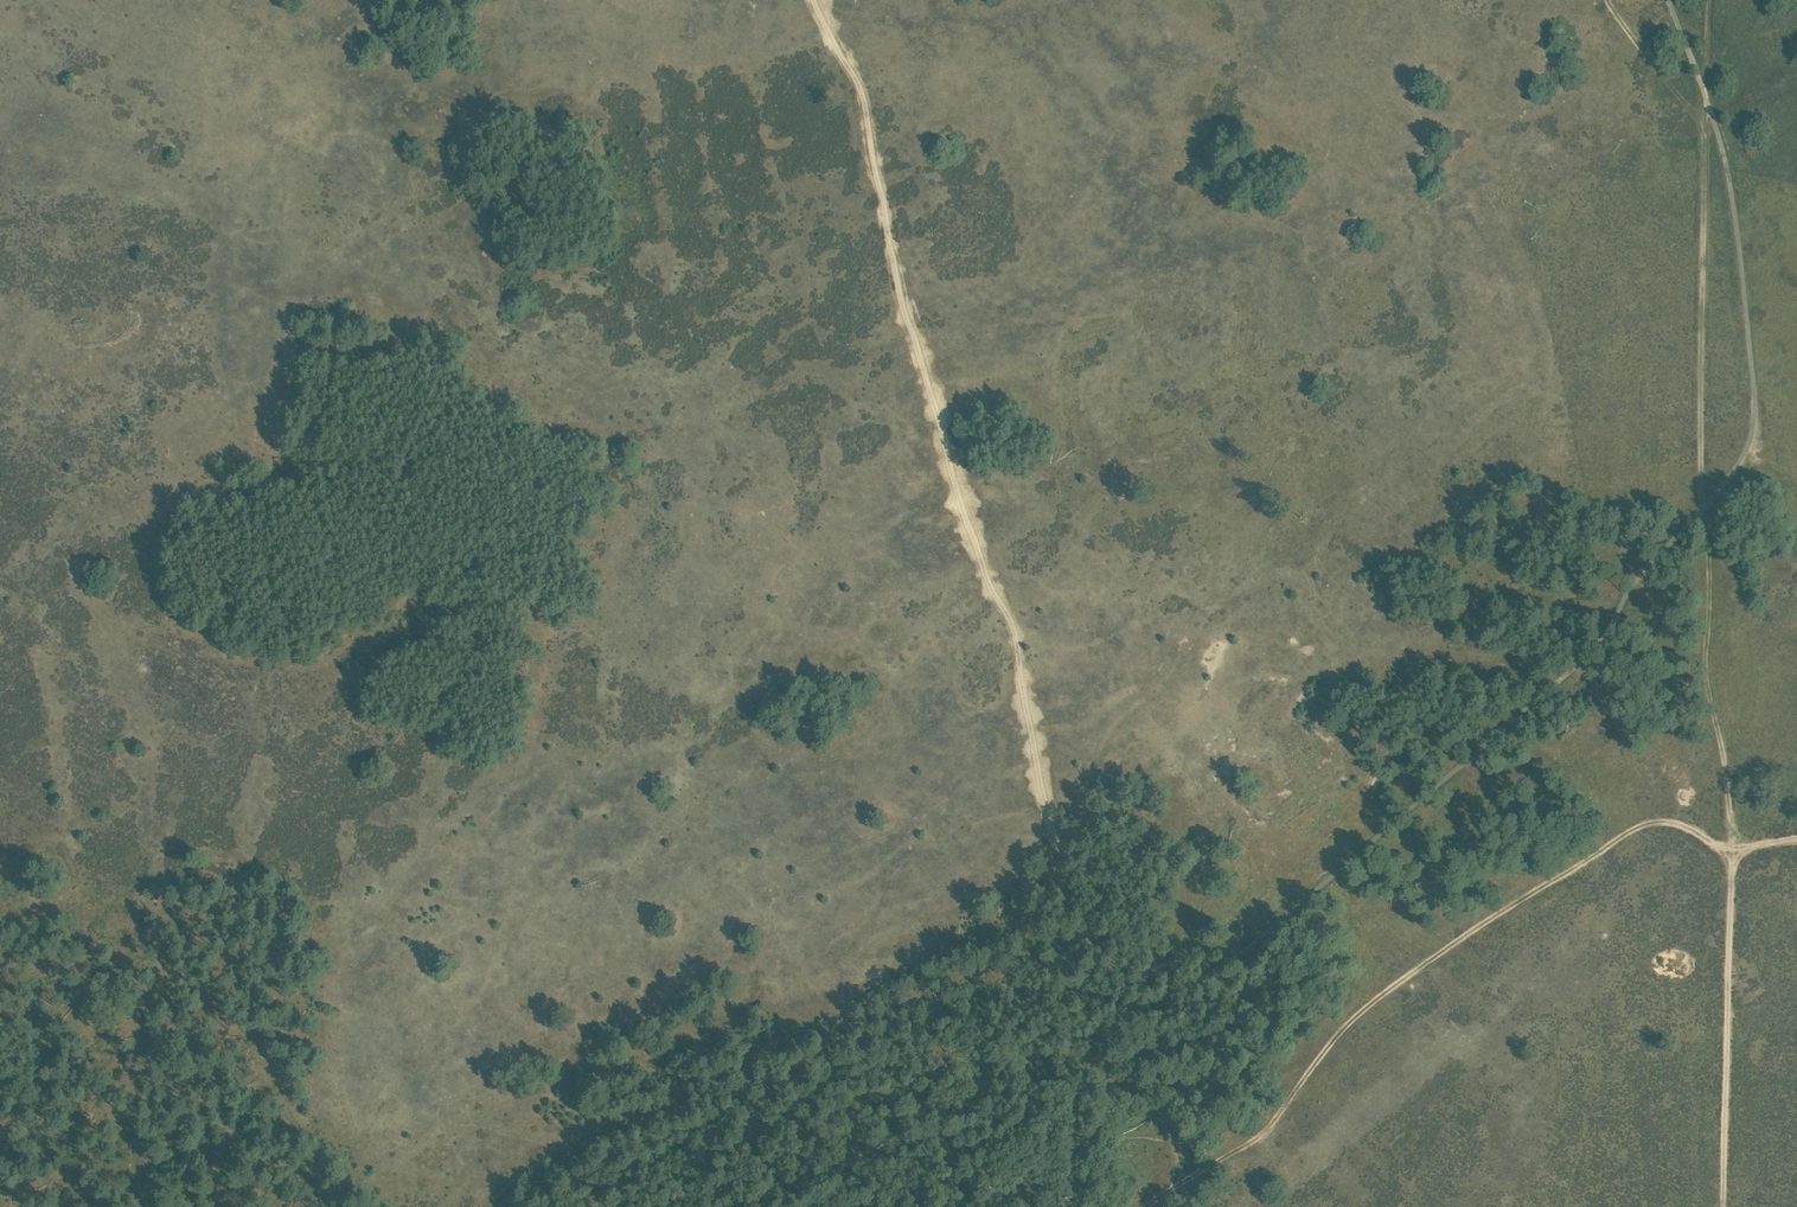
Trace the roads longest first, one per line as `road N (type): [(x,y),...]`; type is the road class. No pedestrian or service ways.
road 1 (track): [(1732,872),(1724,743),(1710,675),(1699,423),(1712,0)]
road 2 (track): [(1146,1206),(1261,1137),(1366,1009),(1632,828),(1679,819),(1727,856),(1732,872)]
road 3 (track): [(1122,1039),(1021,1073),(841,1114),(801,1130),(745,1187),(706,1206)]
road 4 (track): [(1724,1206),(1732,872)]

